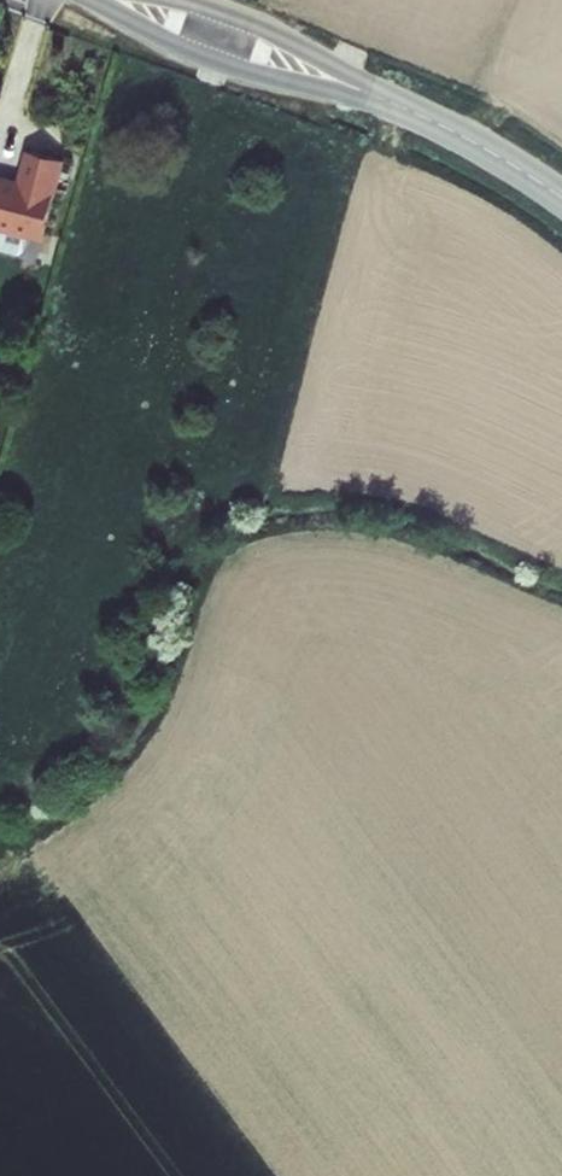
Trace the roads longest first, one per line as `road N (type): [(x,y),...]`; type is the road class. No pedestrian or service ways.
road 1 (tertiary): [(116,0),(417,114),(561,198)]

